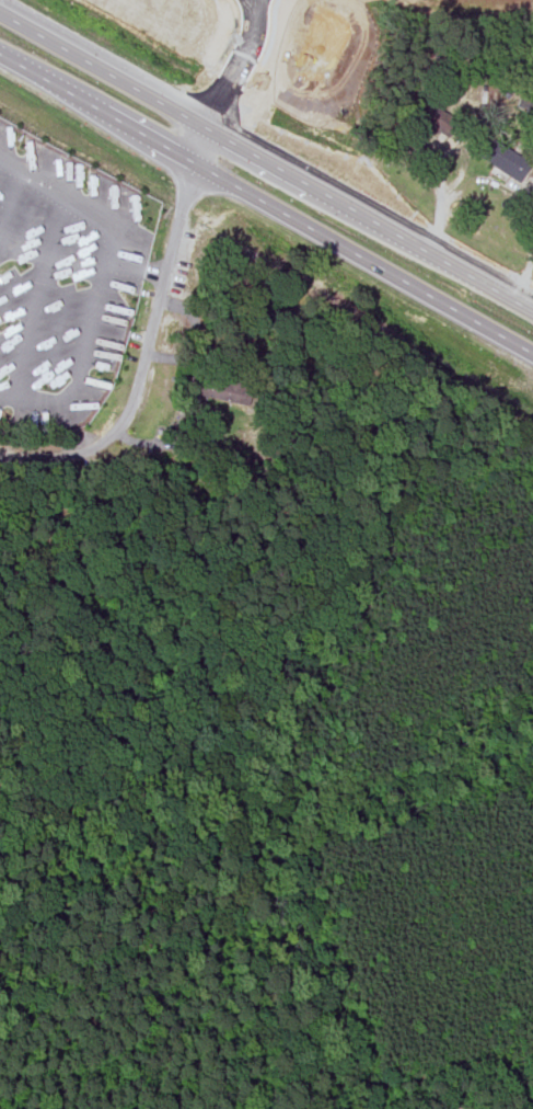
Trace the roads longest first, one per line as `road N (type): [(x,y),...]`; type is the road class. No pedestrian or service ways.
road 1 (trunk): [(0,59),(532,356)]
road 2 (trunk): [(532,304),(0,11)]

